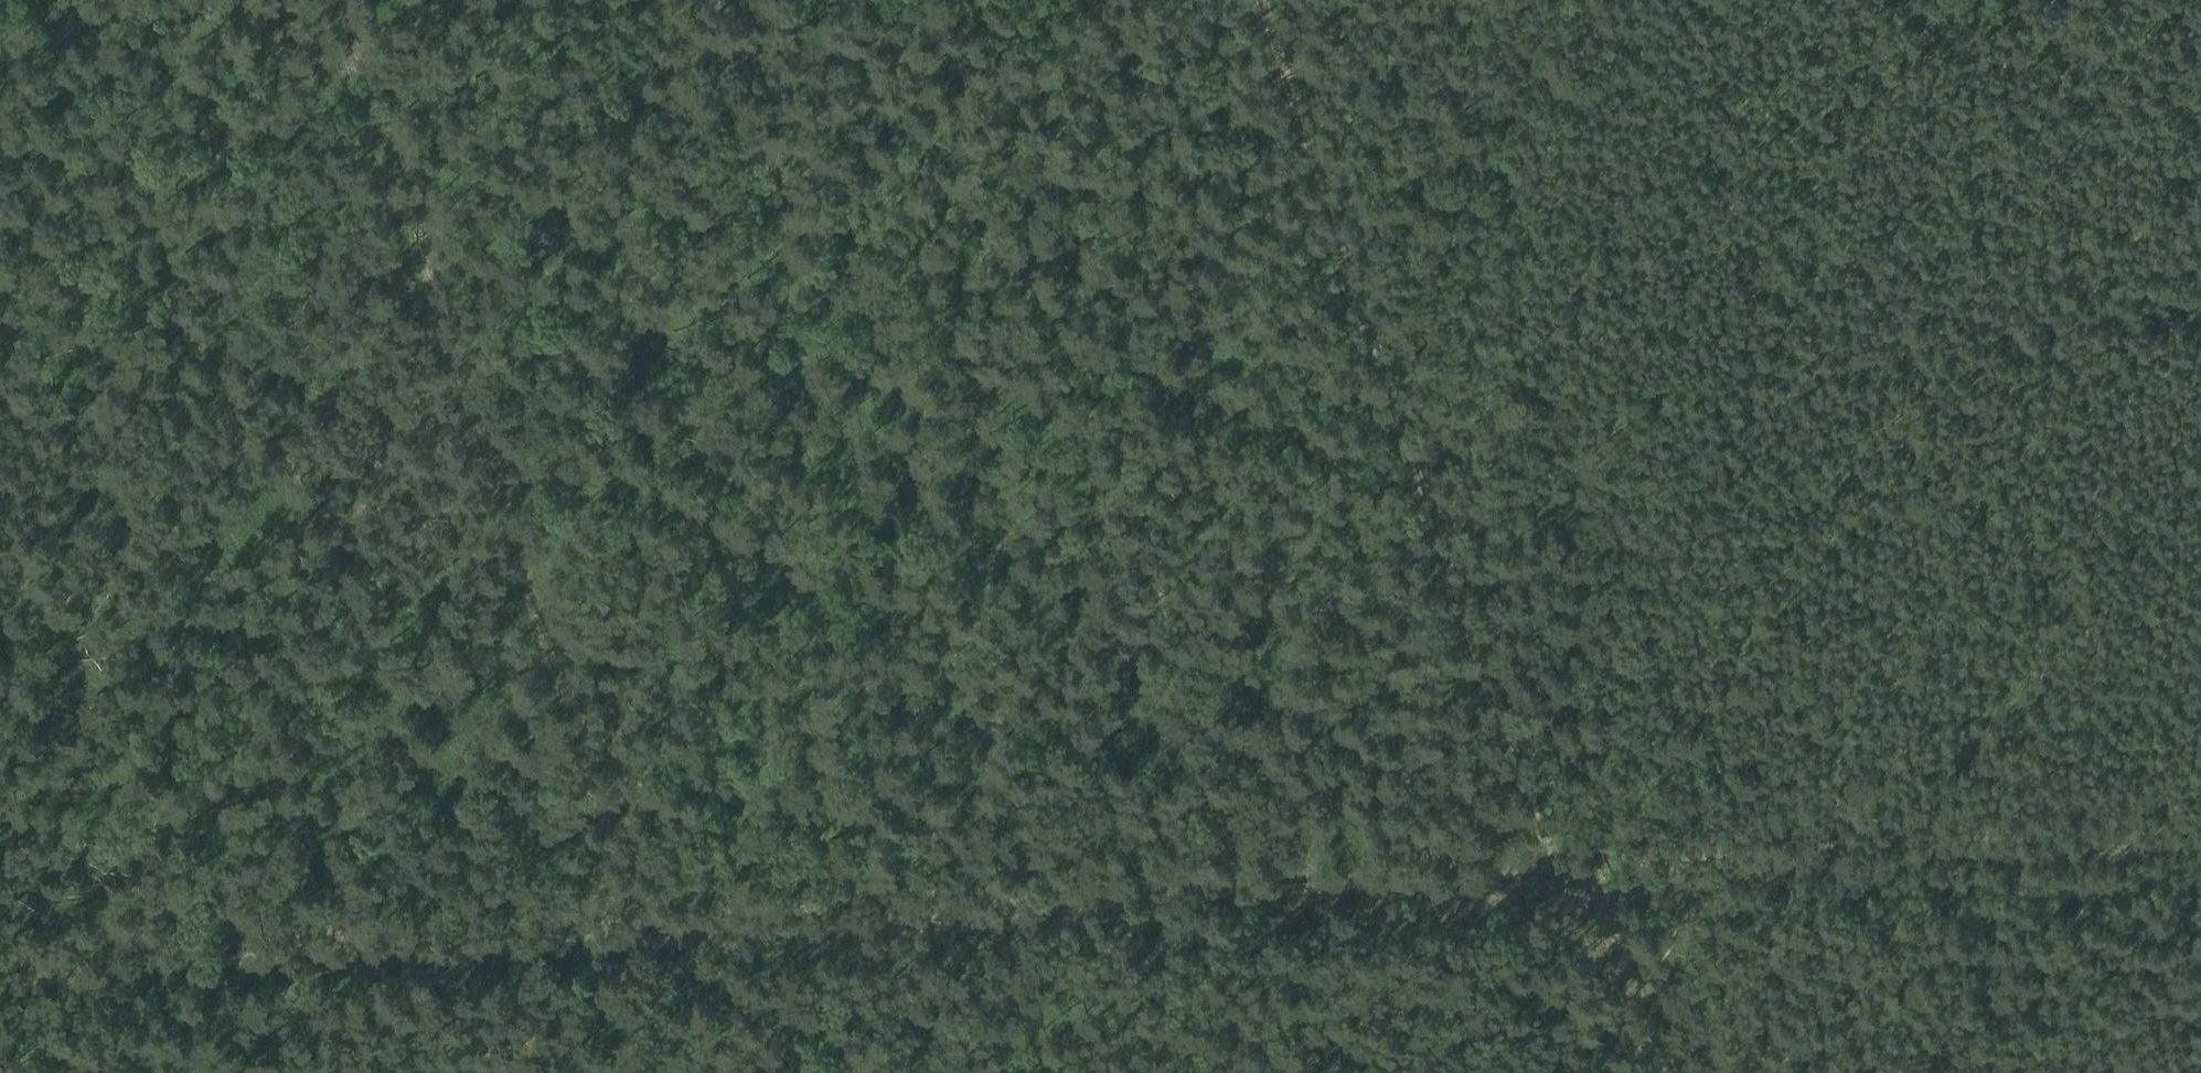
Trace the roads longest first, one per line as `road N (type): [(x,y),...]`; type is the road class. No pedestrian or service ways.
road 1 (track): [(0,974),(1548,888),(2200,832)]
road 2 (track): [(1567,885),(1659,1072)]

